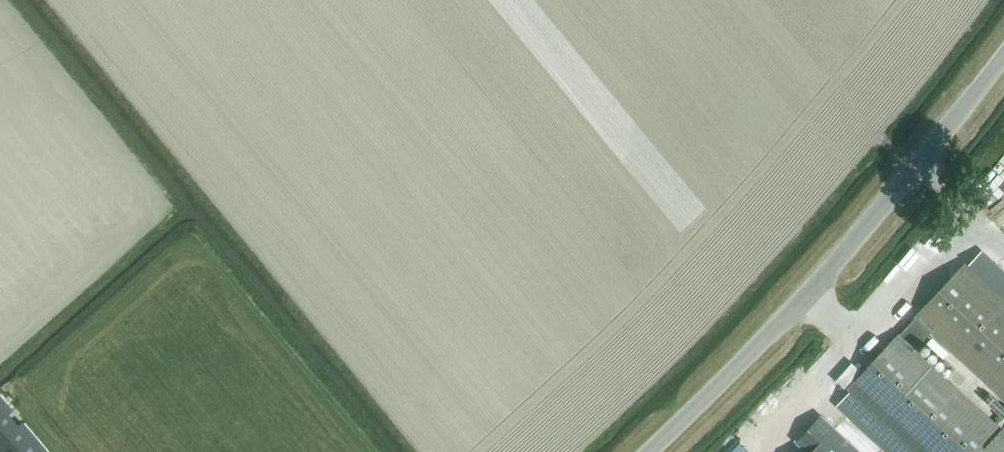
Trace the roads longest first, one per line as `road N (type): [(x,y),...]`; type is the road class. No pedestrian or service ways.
road 1 (unclassified): [(649,451),(810,295),(1003,56)]

